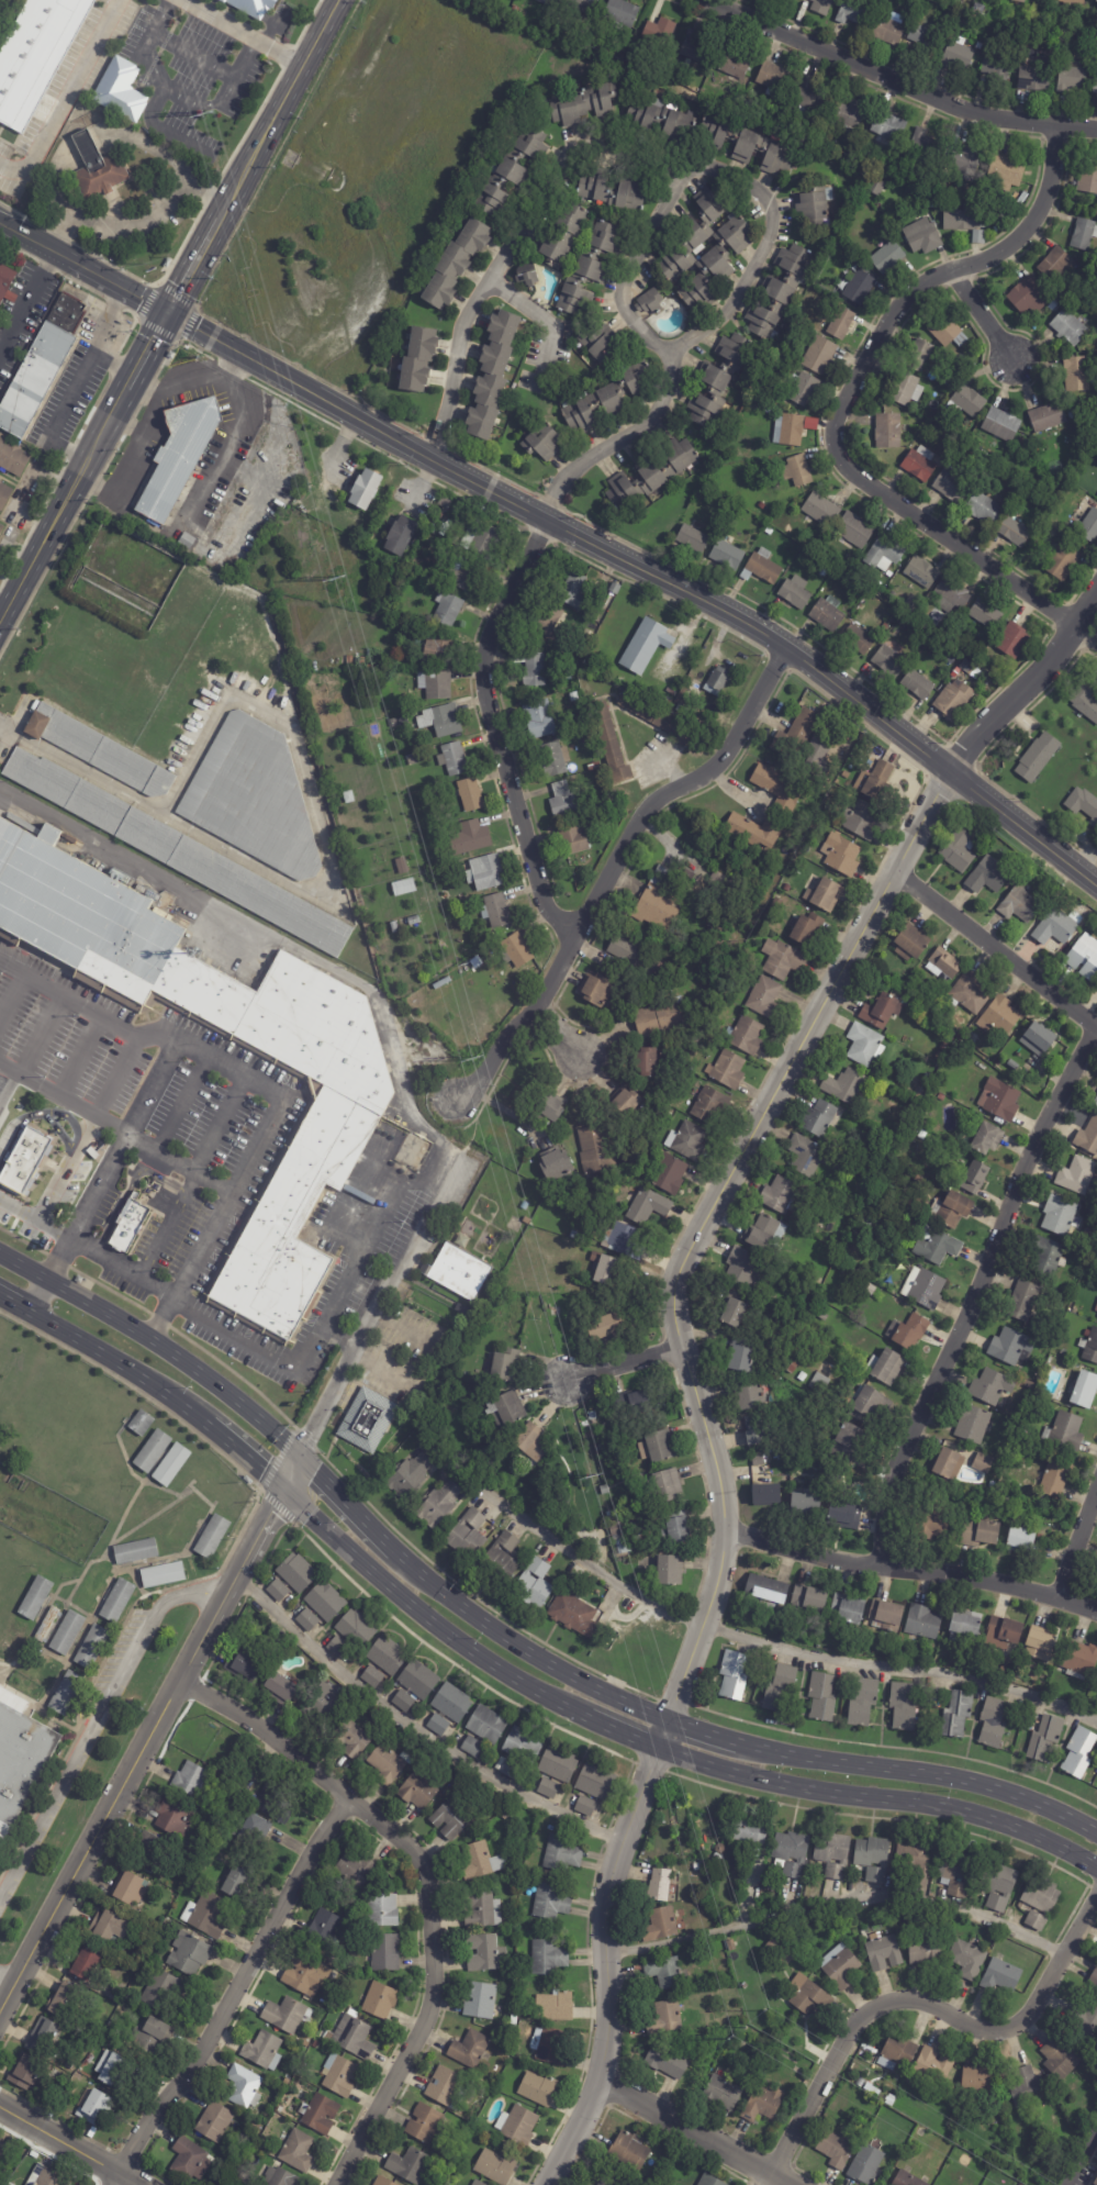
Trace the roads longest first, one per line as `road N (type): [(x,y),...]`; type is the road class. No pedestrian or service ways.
road 1 (tertiary): [(1096,884),(788,646),(0,222)]
road 2 (tertiary): [(949,772),(691,1255),(680,1298),(681,1351),(723,1474),(727,1530),(705,1624),(665,1718)]
road 3 (residential): [(1055,124),(1030,222),(1010,242),(917,285),(894,305),(839,408),(832,443),(847,471),(1096,646)]
road 4 (residential): [(189,1681),(348,1797),(423,1864),(439,1975),(428,2011),(336,2184)]
road 5 (residential): [(296,1460),(189,1681),(0,2027)]
road 6 (residential): [(1093,1023),(895,1462),(882,1565)]
road 7 (residential): [(788,646),(720,763),(647,802),(531,1012),(475,1085),(455,1100)]
road 8 (residential): [(1096,1888),(1027,2011),(1004,2030),(976,2028),(926,1999),(872,2005),(847,2028),(761,2184)]
road 9 (tertiary): [(657,1749),(611,1888),(605,2072),(546,2184)]
road 10 (secondary): [(657,1749),(774,1783),(952,1808),(1096,1866)]
road 11 (residential): [(348,1797),(113,2184)]
road 12 (residential): [(549,519),(484,648),(485,684),(547,915),(574,932)]
road 13 (residential): [(1096,127),(962,113),(704,0)]
road 14 (secondary): [(278,1493),(492,1668),(586,1720)]
road 15 (residential): [(1096,1612),(1055,1597),(813,1556),(727,1530)]
road 16 (secondary): [(1096,1835),(972,1782),(737,1742)]
road 17 (secondary): [(665,1718),(540,1661),(392,1553)]
road 18 (secondary): [(296,1460),(224,1396),(45,1285)]
road 19 (residential): [(1096,1025),(892,873)]
road 20 (secondary): [(336,0),(217,219)]
road 21 (residential): [(1096,599),(1042,676),(949,772)]
road 22 (residential): [(791,2184),(605,2072)]
road 23 (secondary): [(22,1316),(156,1392),(203,1430)]
road 24 (secondary): [(79,479),(0,628)]
road 25 (residential): [(136,2184),(0,2108)]
road 26 (secondary): [(392,1553),(296,1460)]
road 27 (residential): [(1096,1484),(1055,1597)]

